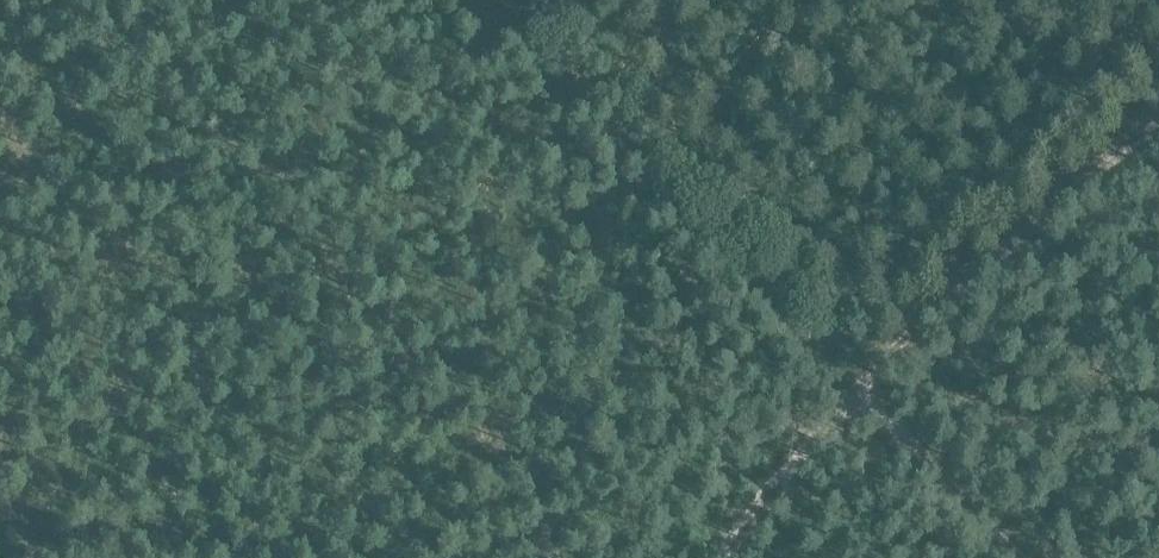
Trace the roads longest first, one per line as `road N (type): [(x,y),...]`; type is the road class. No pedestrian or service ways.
road 1 (track): [(1020,557),(856,388),(1158,122)]
road 2 (track): [(856,388),(719,557)]

